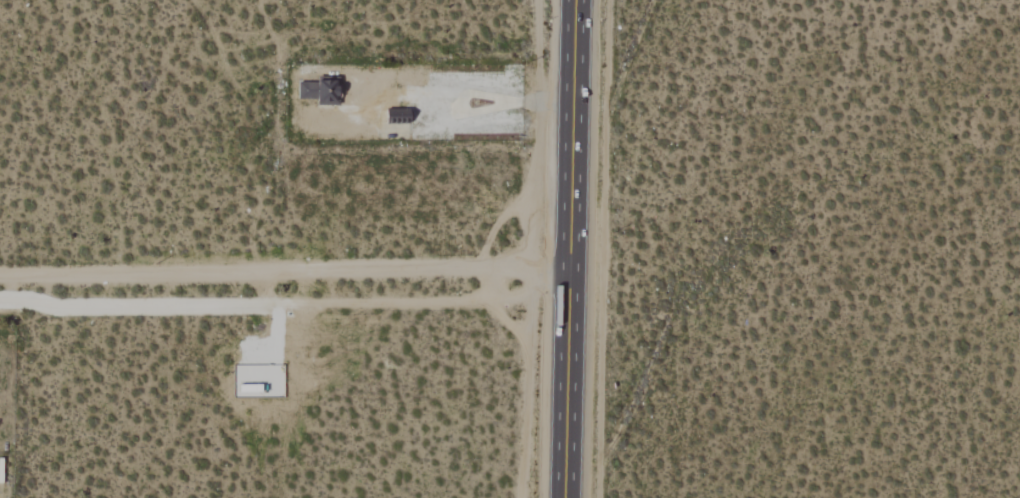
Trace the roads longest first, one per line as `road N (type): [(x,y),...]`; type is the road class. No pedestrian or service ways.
road 1 (residential): [(0,277),(571,266)]
road 2 (trunk): [(566,497),(572,0)]
road 3 (track): [(0,300),(50,309),(271,308),(262,272)]
road 4 (track): [(271,308),(536,292),(540,267)]

